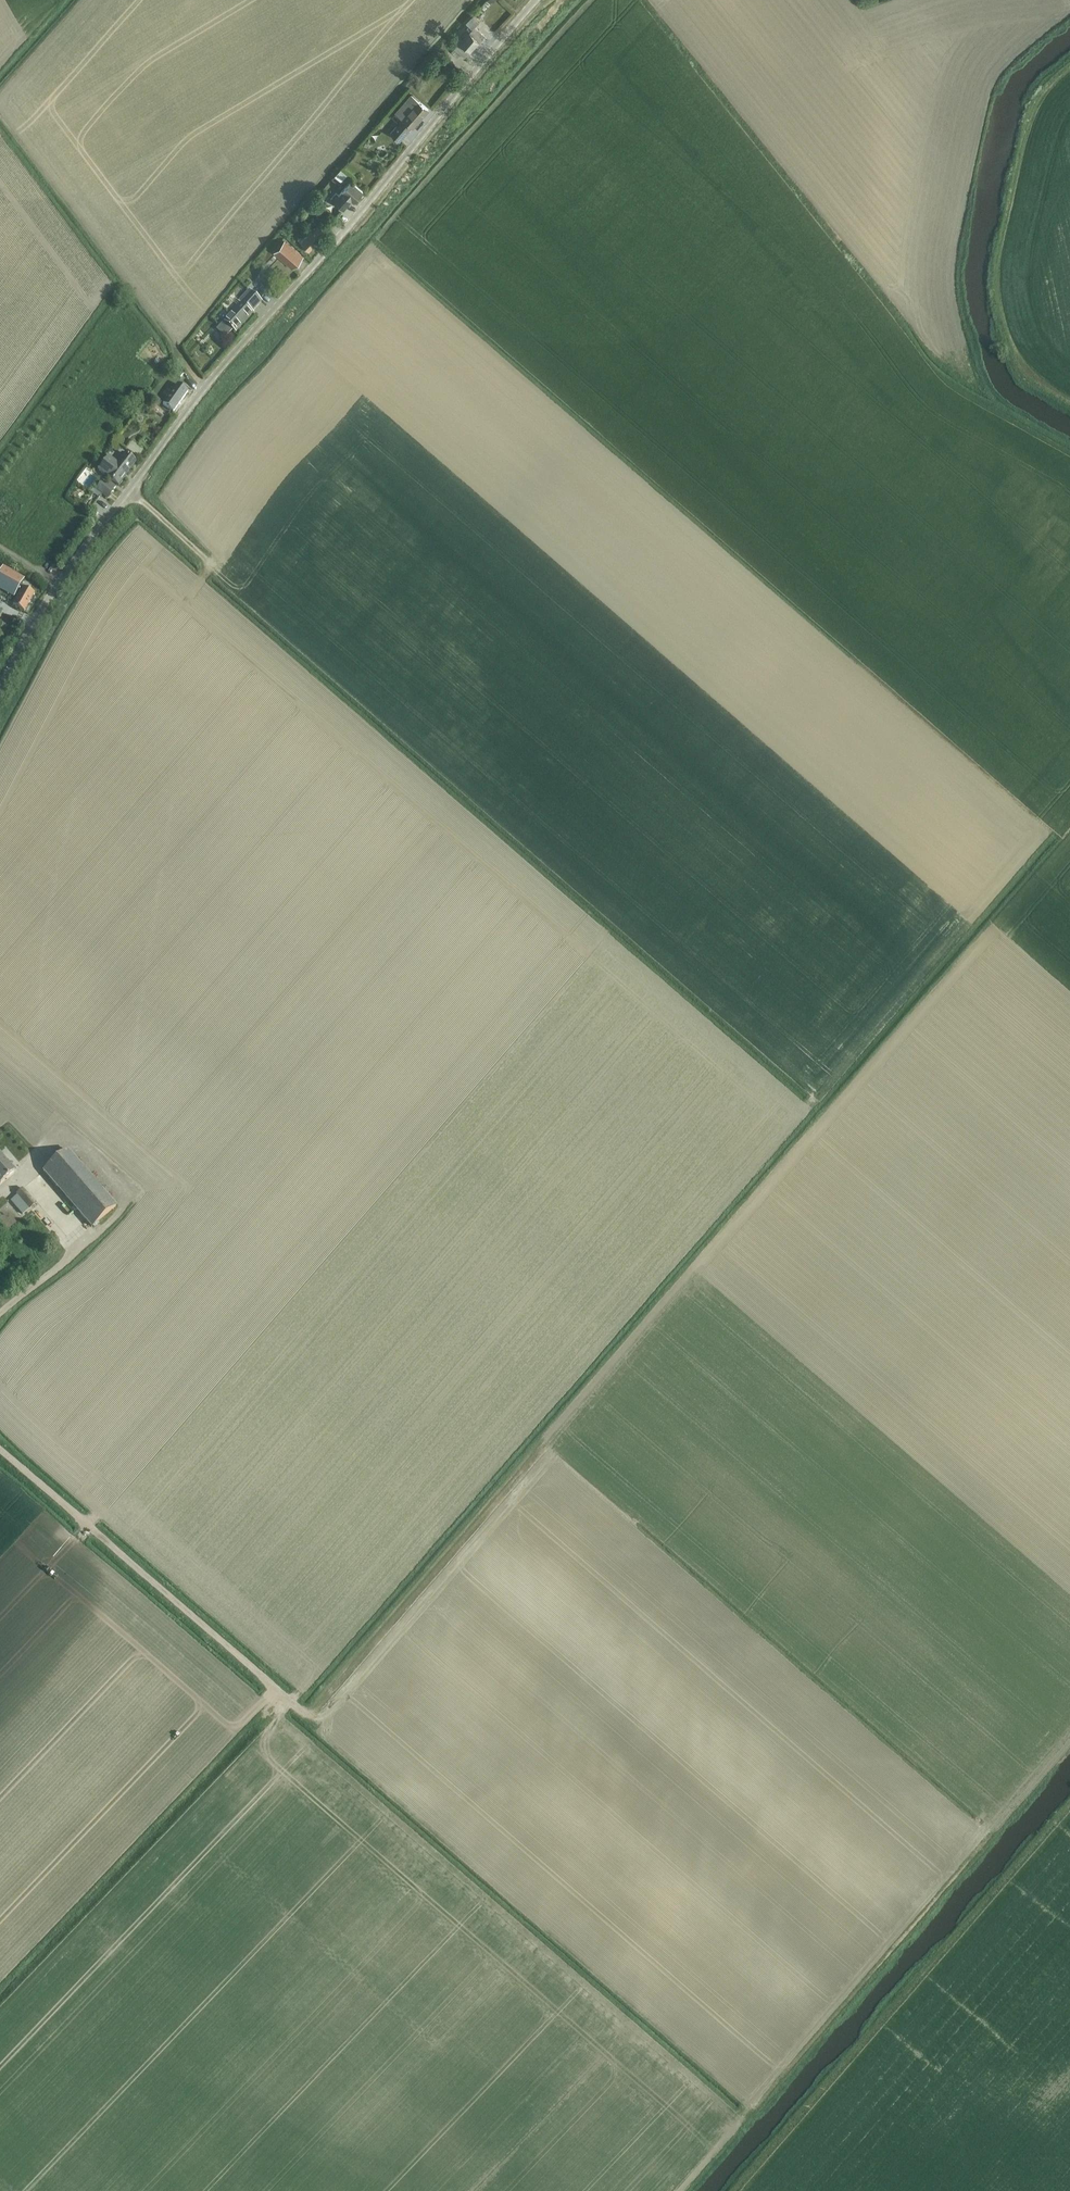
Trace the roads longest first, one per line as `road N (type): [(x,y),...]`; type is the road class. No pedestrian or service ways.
road 1 (unclassified): [(535,0),(128,488),(57,585),(0,684)]
road 2 (track): [(0,1449),(304,1712)]
road 3 (track): [(0,1319),(117,1220),(129,1200),(67,1141),(6,1193)]

